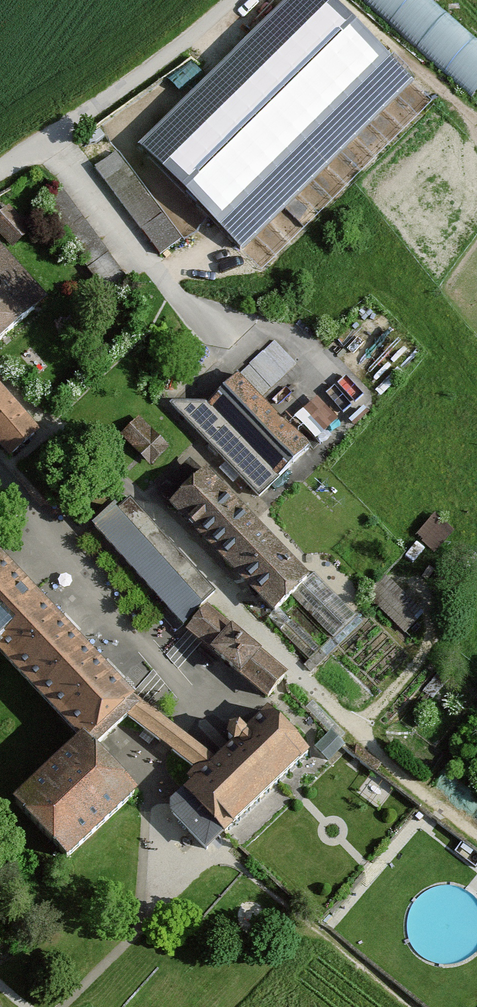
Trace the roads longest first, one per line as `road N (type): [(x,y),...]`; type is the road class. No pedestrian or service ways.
road 1 (track): [(0,177),(241,0)]

